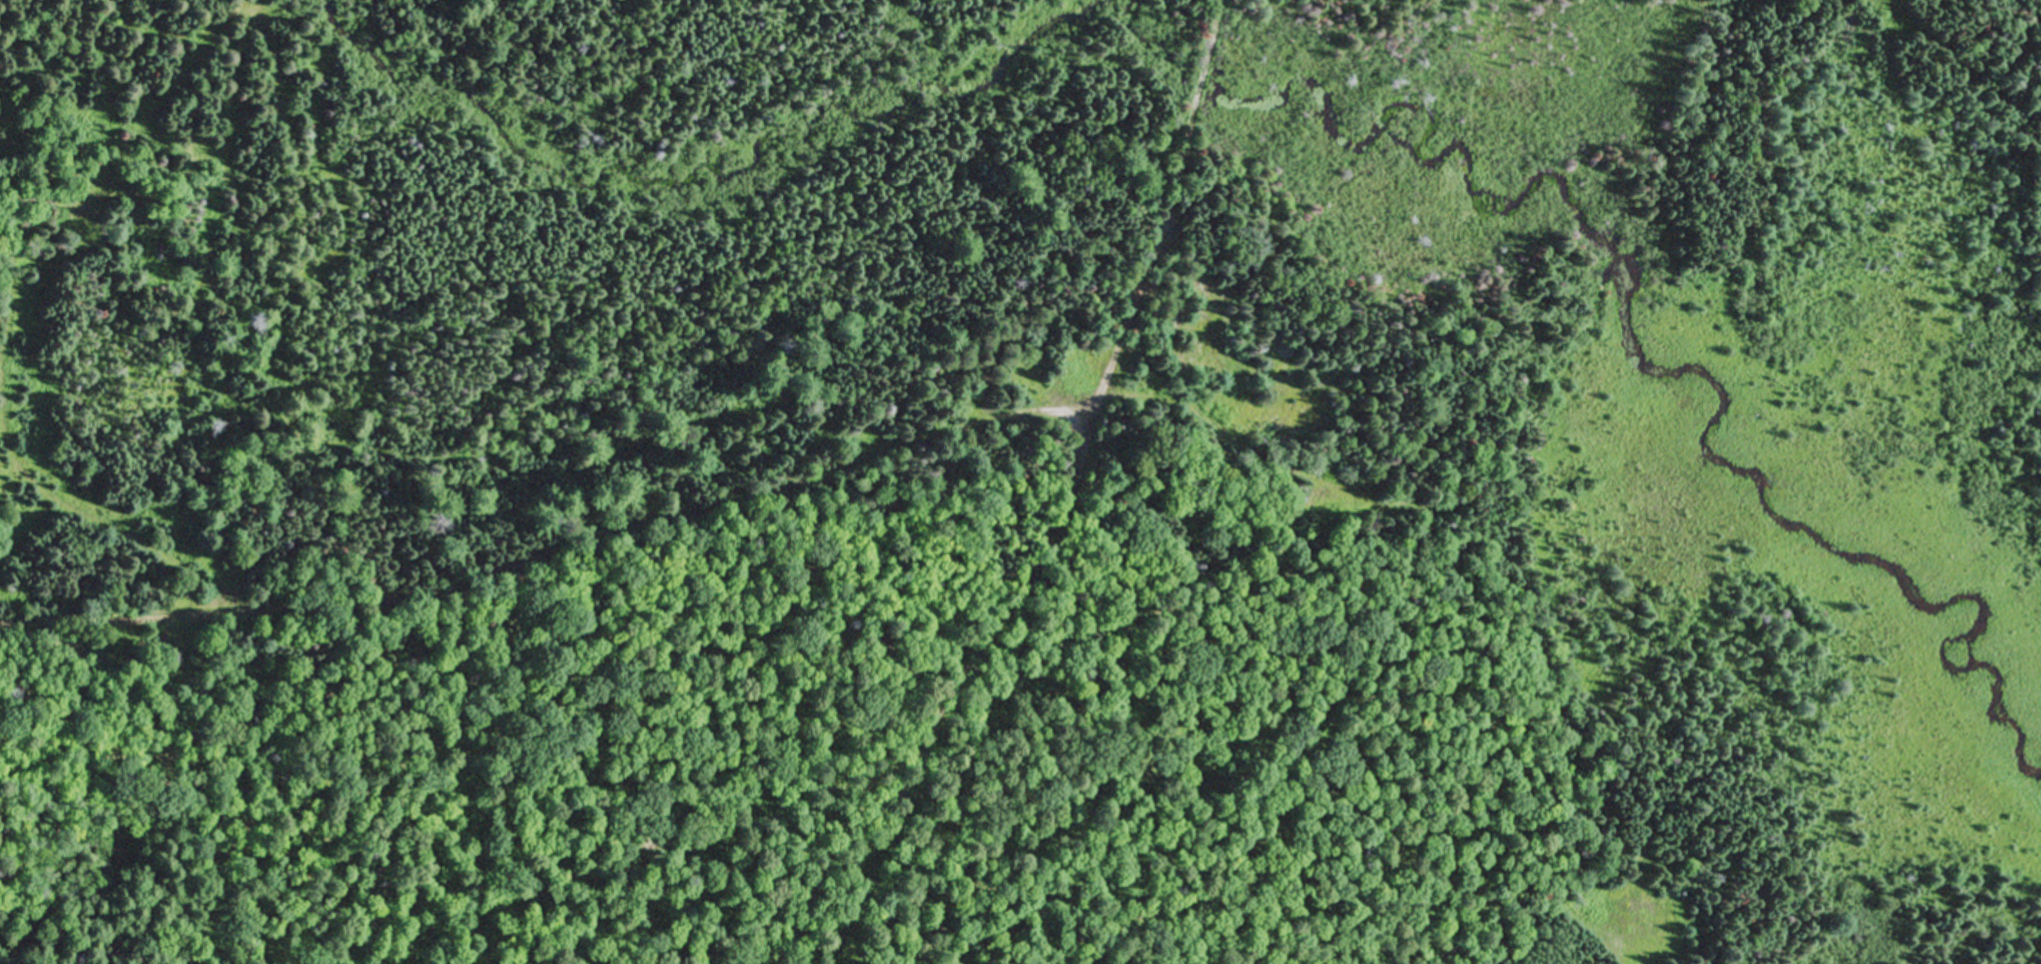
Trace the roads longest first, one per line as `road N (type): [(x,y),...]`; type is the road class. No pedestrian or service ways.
road 1 (residential): [(836,963),(1112,390),(1189,85)]

